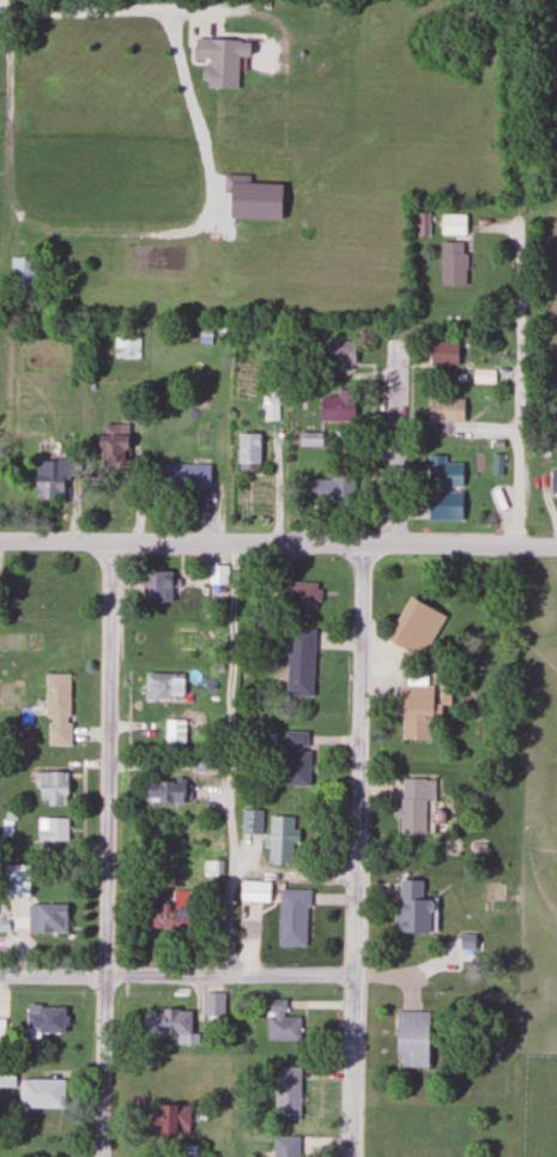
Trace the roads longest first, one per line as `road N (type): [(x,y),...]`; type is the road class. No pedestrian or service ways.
road 1 (residential): [(103,1156),(113,541)]
road 2 (residential): [(350,1156),(363,543)]
road 3 (residential): [(516,546),(523,170)]
road 4 (residential): [(363,543),(0,540)]
road 5 (residential): [(353,972),(108,975)]
road 6 (residential): [(390,544),(396,347)]
road 7 (residential): [(390,544),(556,546)]

